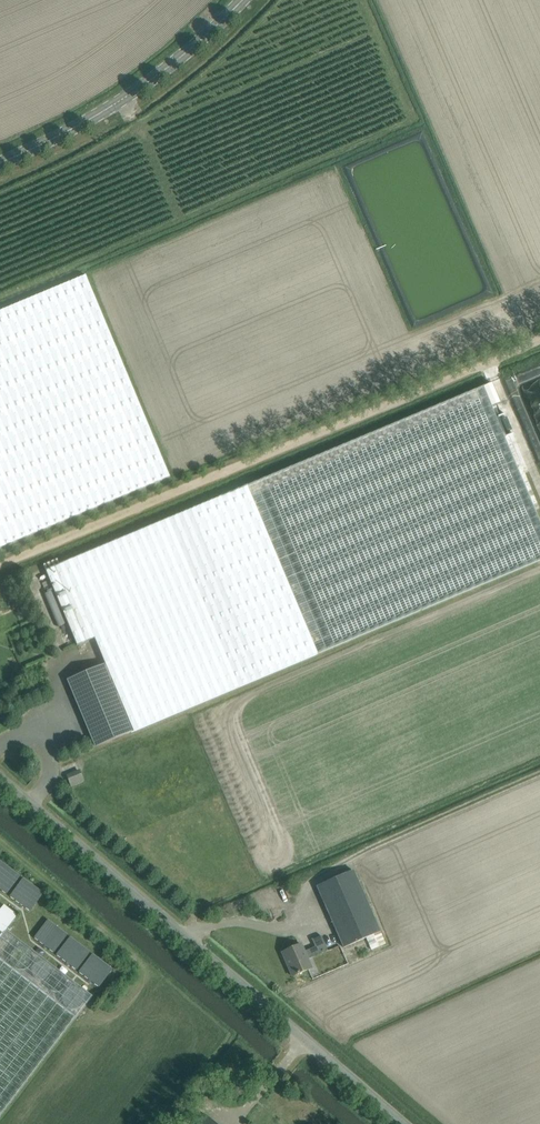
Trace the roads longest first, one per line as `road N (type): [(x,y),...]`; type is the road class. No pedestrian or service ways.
road 1 (track): [(0,567),(539,340)]
road 2 (unclassified): [(407,1123),(0,777)]
road 3 (secondary): [(0,162),(76,129),(161,74),(244,0)]

